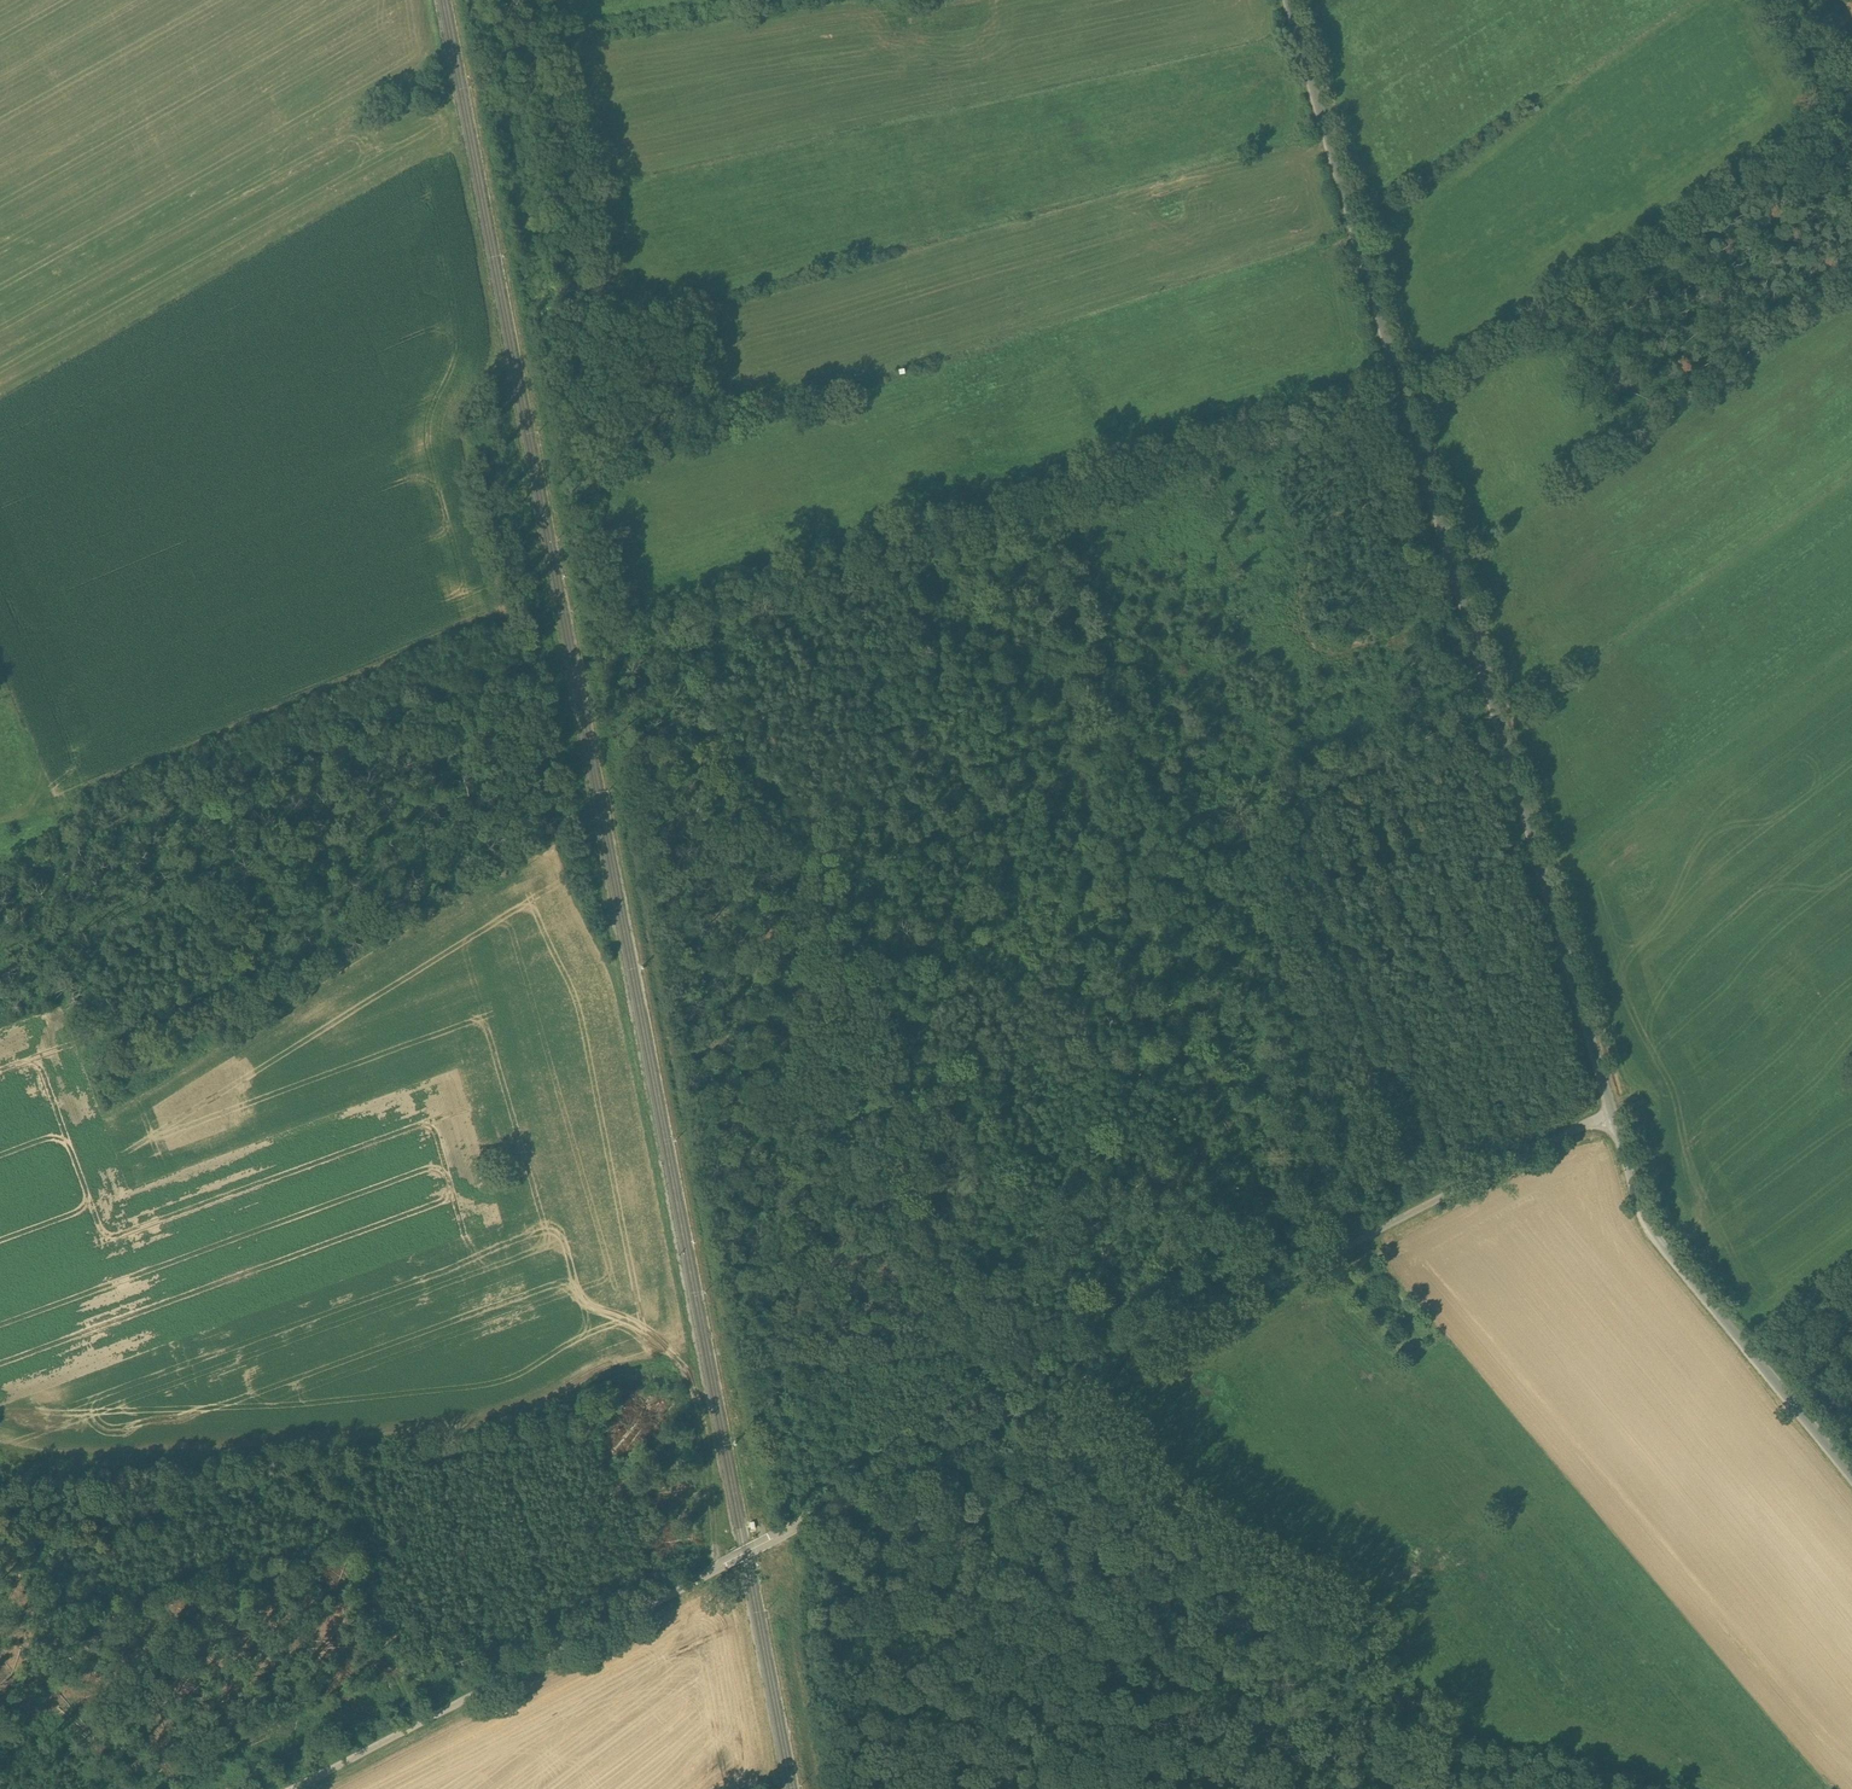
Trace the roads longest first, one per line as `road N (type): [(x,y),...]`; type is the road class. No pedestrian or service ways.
road 1 (unclassified): [(290,1788),(1612,1112)]
road 2 (unclassified): [(1612,1112),(1288,0)]
road 3 (unclassified): [(1851,1476),(1651,1232),(1612,1112)]

